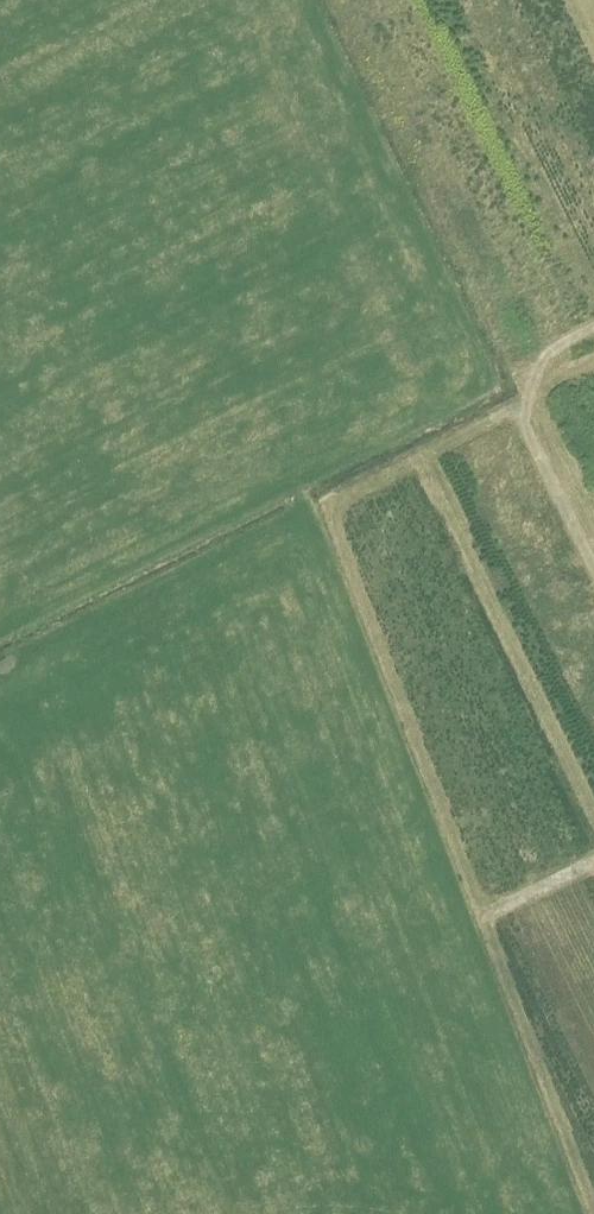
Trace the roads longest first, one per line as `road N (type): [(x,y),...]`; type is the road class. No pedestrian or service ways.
road 1 (track): [(593,566),(525,411),(538,363),(593,333)]

